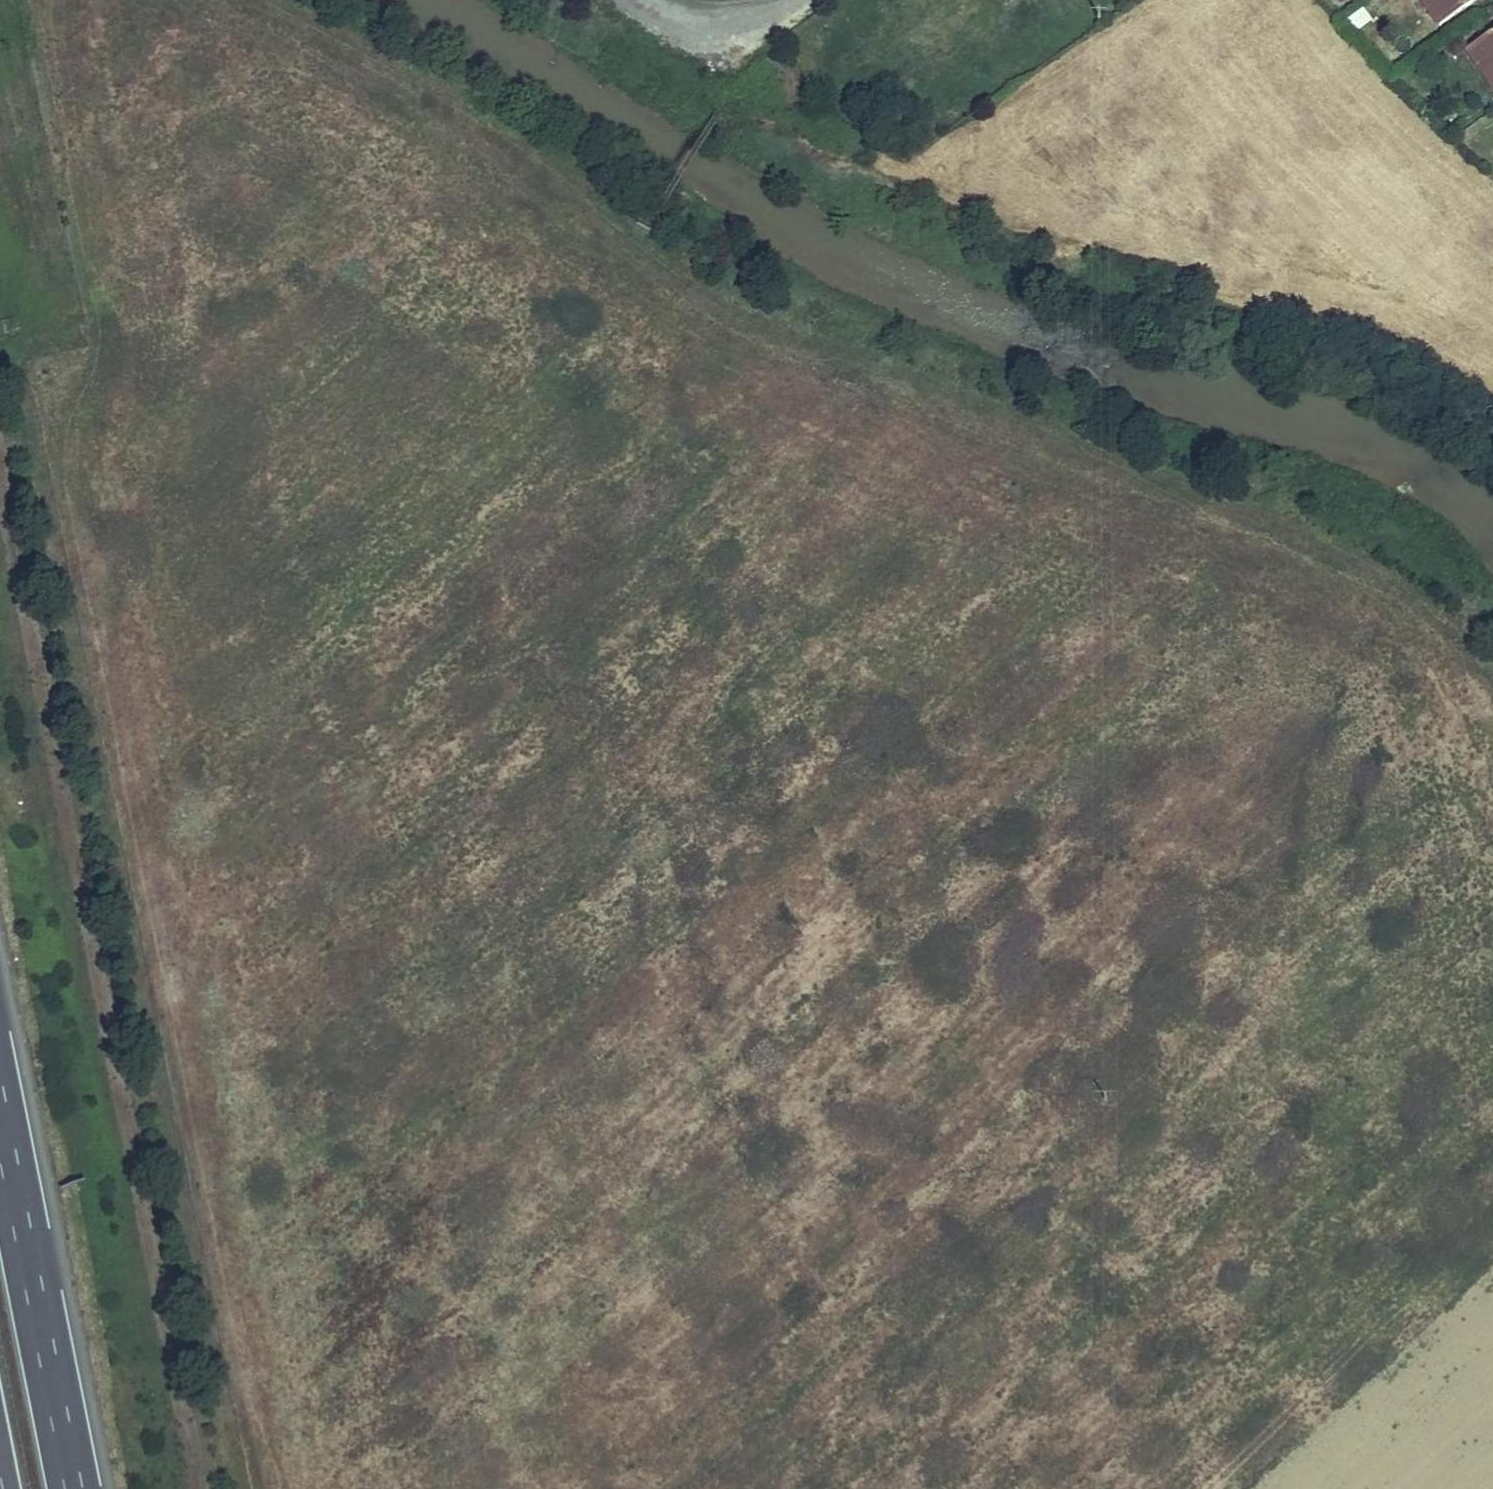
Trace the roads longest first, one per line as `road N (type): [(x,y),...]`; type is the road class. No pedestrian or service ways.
road 1 (motorway): [(71,1488),(0,1133)]

